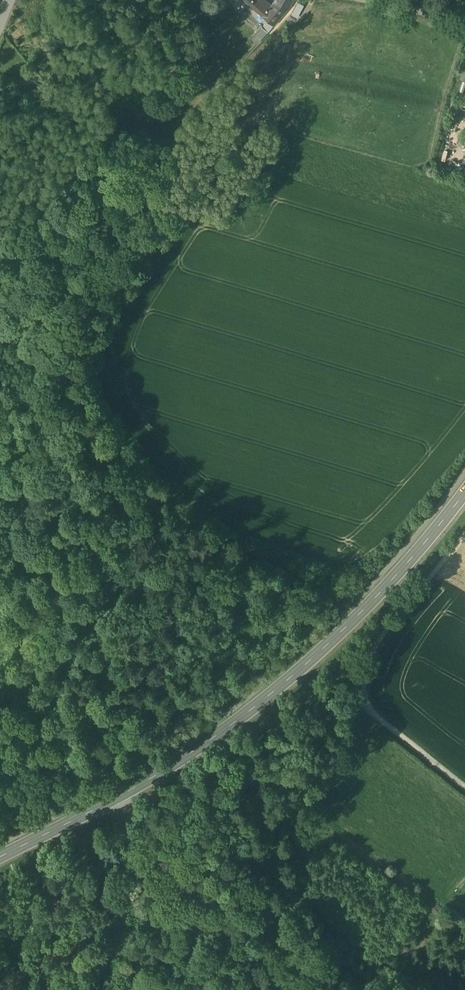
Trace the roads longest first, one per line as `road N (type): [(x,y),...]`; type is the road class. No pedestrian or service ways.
road 1 (secondary): [(464,492),(352,622),(242,718),(160,774),(0,857)]
road 2 (track): [(366,704),(366,671),(377,646),(464,535)]
road 3 (track): [(366,704),(464,788)]

